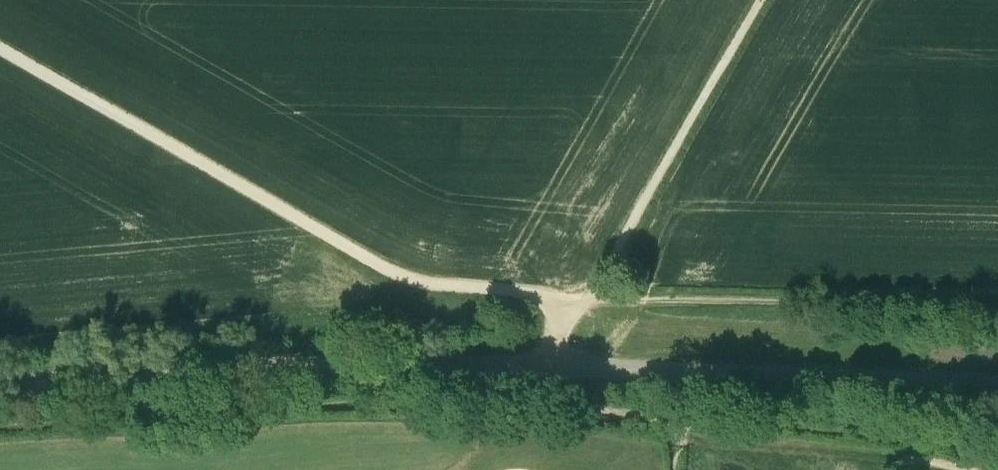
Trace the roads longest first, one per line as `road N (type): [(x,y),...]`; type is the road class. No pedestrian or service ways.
road 1 (unclassified): [(997,384),(309,365),(0,385)]
road 2 (track): [(0,49),(406,278),(563,302)]
road 3 (track): [(0,429),(475,395),(524,383)]
road 4 (track): [(997,309),(583,303)]
road 5 (track): [(762,0),(583,303)]
road 6 (track): [(524,383),(674,429)]

